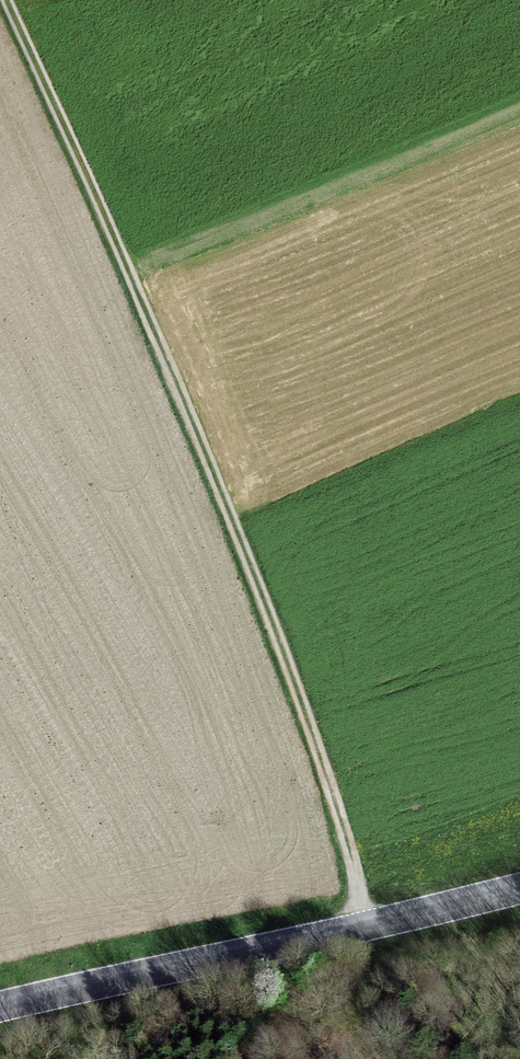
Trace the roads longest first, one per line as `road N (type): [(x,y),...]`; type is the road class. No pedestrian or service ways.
road 1 (track): [(362,928),(342,802),(220,487),(10,0)]
road 2 (tertiary): [(519,885),(0,1008)]
road 3 (track): [(129,277),(519,111)]

